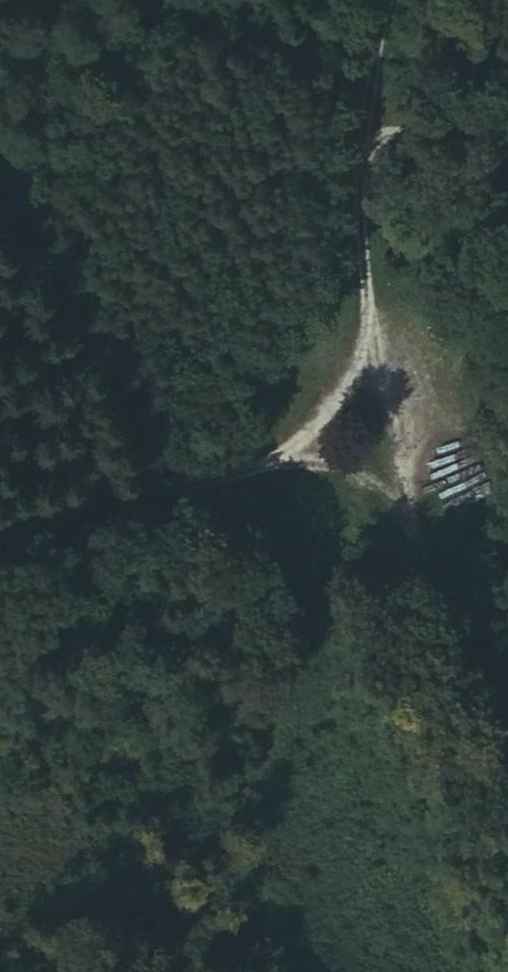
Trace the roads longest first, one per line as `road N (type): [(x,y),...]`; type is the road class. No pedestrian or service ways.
road 1 (track): [(361,0),(347,89),(355,261),(380,430),(464,711),(507,823)]
road 2 (track): [(0,618),(161,515),(298,447),(380,430)]

